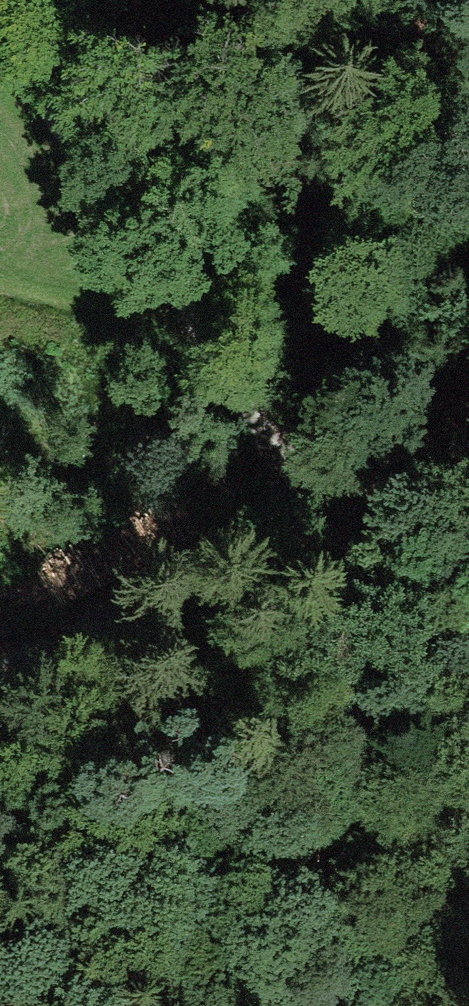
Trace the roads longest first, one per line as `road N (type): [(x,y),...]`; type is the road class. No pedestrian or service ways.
road 1 (track): [(0,44),(183,296),(322,524),(337,580),(359,1005)]
road 2 (track): [(0,679),(24,648),(163,600),(468,448)]

